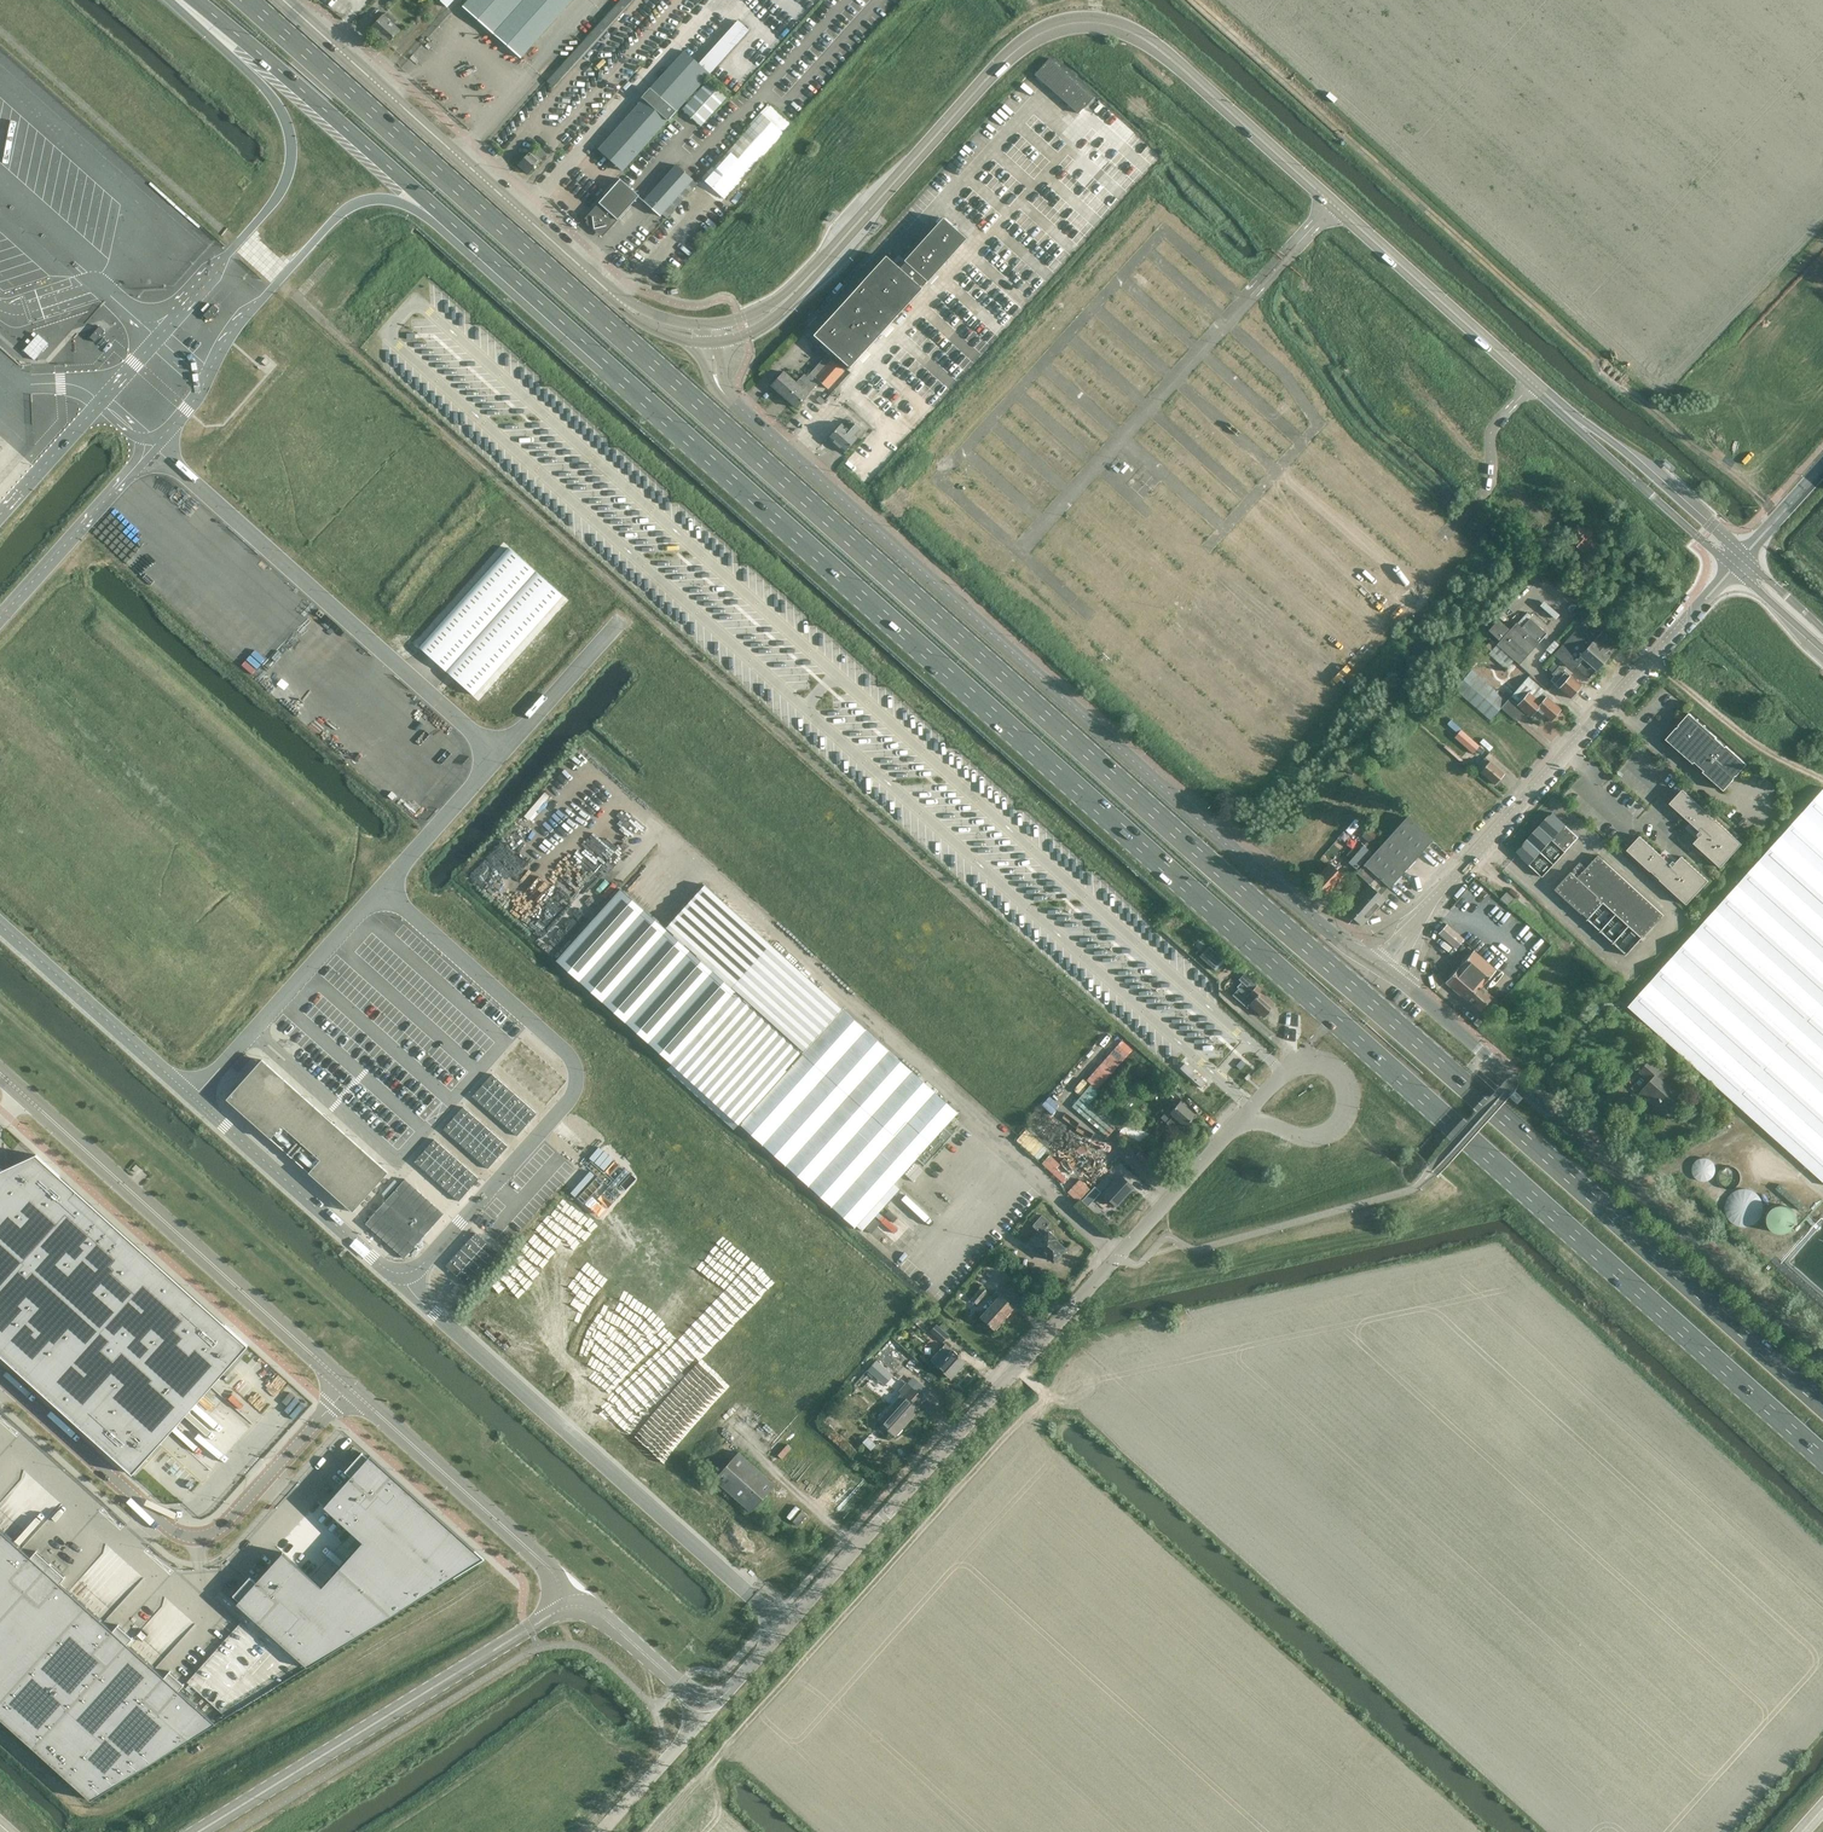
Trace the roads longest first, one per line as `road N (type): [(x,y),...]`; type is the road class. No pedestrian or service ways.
road 1 (trunk): [(1822,1406),(245,0)]
road 2 (trunk): [(453,224),(1822,1452)]
road 3 (tertiary): [(1578,423),(1167,55),(1102,23),(1050,28),(1010,54),(783,302)]
road 4 (unclassified): [(1381,967),(1261,875),(723,392)]
road 5 (unclassified): [(785,1626),(1238,1121)]
road 6 (unclassified): [(1822,1358),(1381,967)]
road 7 (unclassified): [(404,1273),(425,1262),(567,1103),(576,1078),(561,1047),(381,887)]
road 8 (unclassified): [(1381,967),(1733,568)]
road 9 (unclassified): [(404,1273),(419,1299),(785,1626)]
road 10 (unclassified): [(348,1387),(224,1525),(192,1537),(166,1526),(0,1376)]
road 11 (unclassified): [(348,1387),(0,1073)]
road 12 (unclassified): [(153,447),(500,756)]
road 13 (tertiary): [(625,305),(284,0)]
road 14 (unclassified): [(198,1831),(564,1608)]
road 15 (trunk): [(194,0),(453,224)]
road 16 (unclassified): [(564,1608),(550,1568),(348,1387)]
road 17 (trunk): [(169,0),(263,87),(289,130),(284,185),(243,238)]
road 18 (unclassified): [(564,1608),(601,1614),(706,1703),(726,1693),(785,1626)]
road 19 (unclassified): [(194,1097),(381,887)]
road 20 (unclassified): [(194,1097),(381,1265),(404,1273)]
road 21 (unclassified): [(0,924),(194,1097)]
road 22 (unclassified): [(0,618),(153,447)]
road 23 (tertiary): [(1743,557),(1625,452),(1578,423)]
road 24 (tertiary): [(1578,423),(1733,568)]
road 25 (unclassified): [(1238,1121),(1309,1138),(1338,1127),(1347,1104),(1341,1076),(1295,1059)]
road 26 (trunk): [(284,275),(359,202),(396,200),(453,224)]
road 27 (unclassified): [(500,756),(621,619)]
road 28 (unclassified): [(381,887),(500,756)]
road 29 (unclassified): [(101,402),(0,514)]
road 30 (unclassified): [(205,380),(284,275)]
road 31 (unclassified): [(243,238),(158,338)]
road 32 (tertiary): [(1733,568),(1822,648)]

